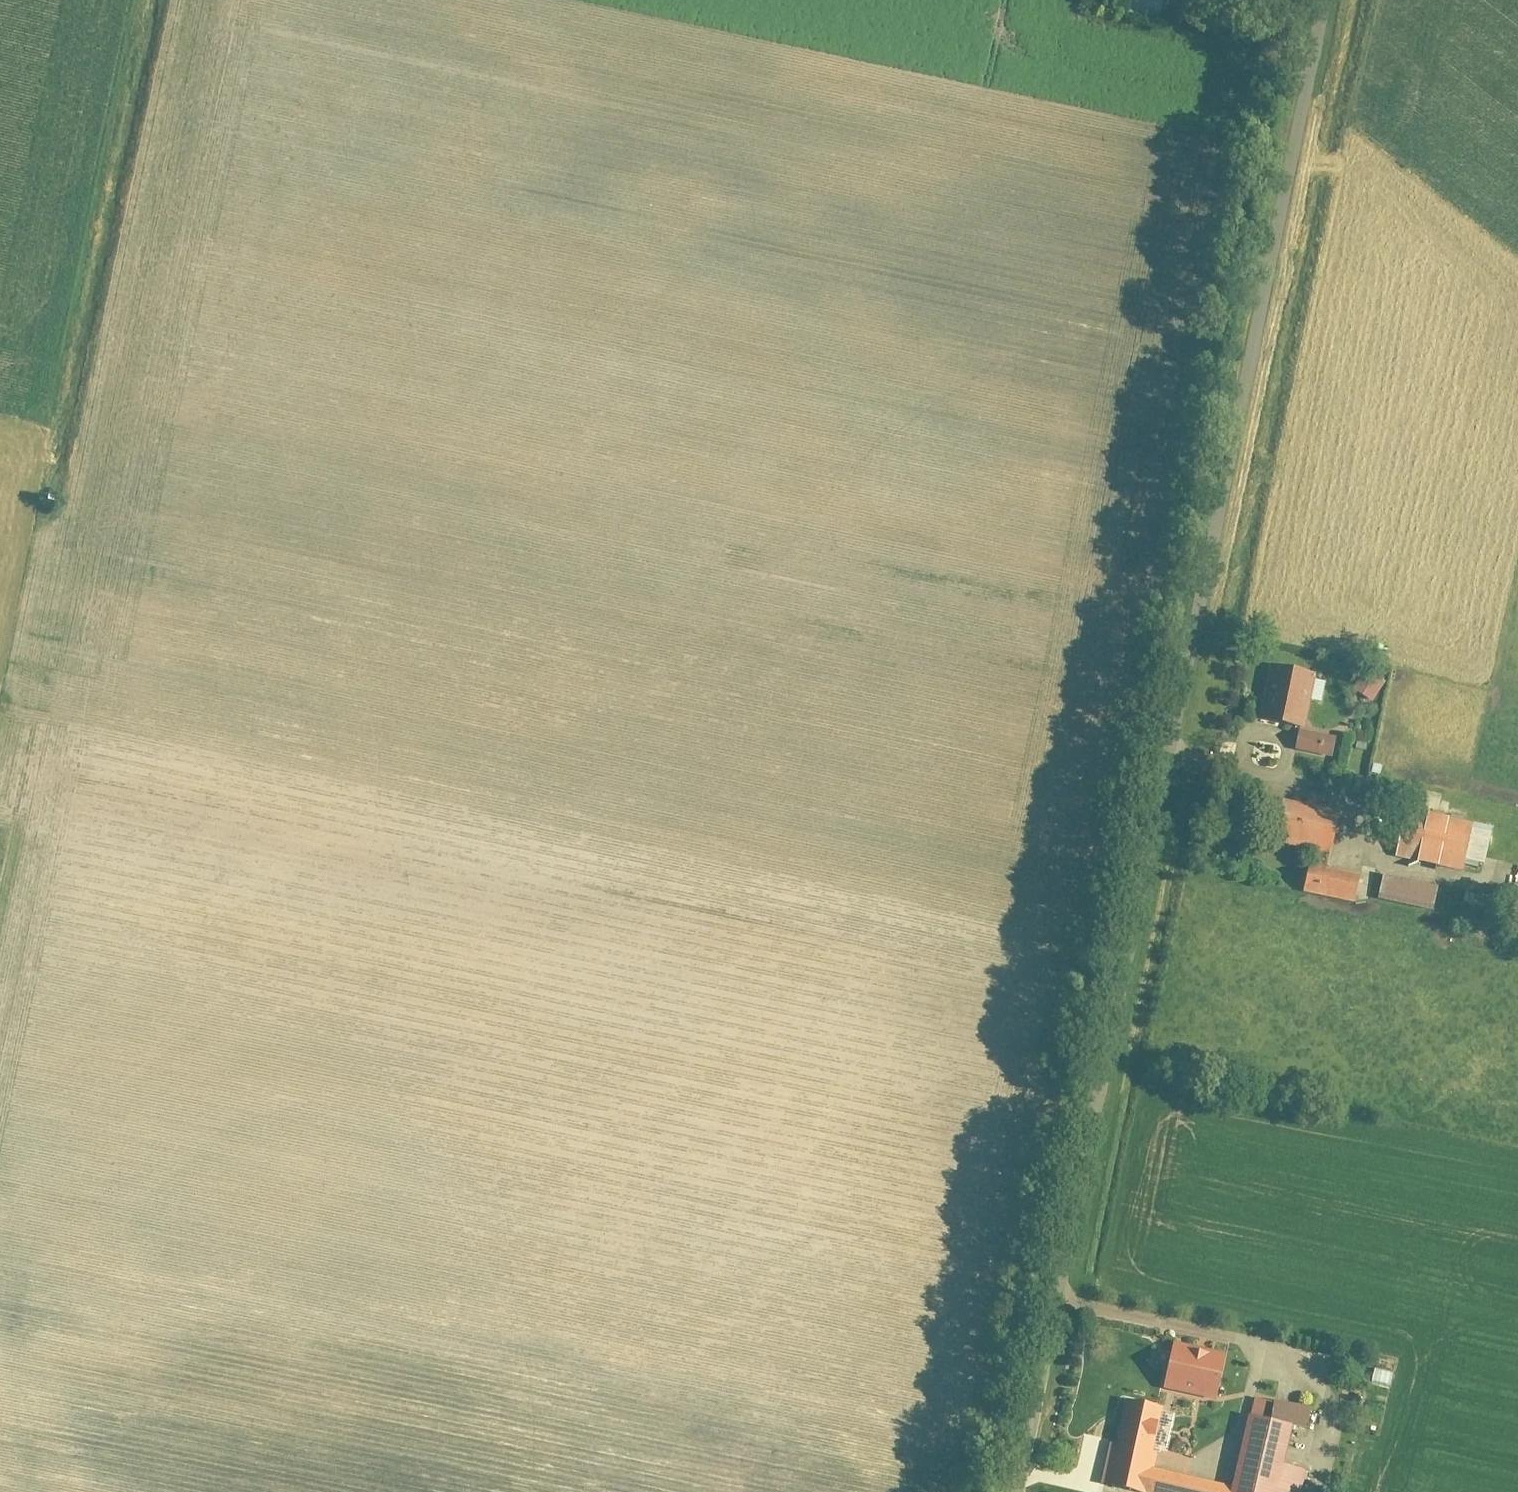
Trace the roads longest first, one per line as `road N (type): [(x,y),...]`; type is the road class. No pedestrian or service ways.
road 1 (unclassified): [(1324,0),(1018,1491)]

